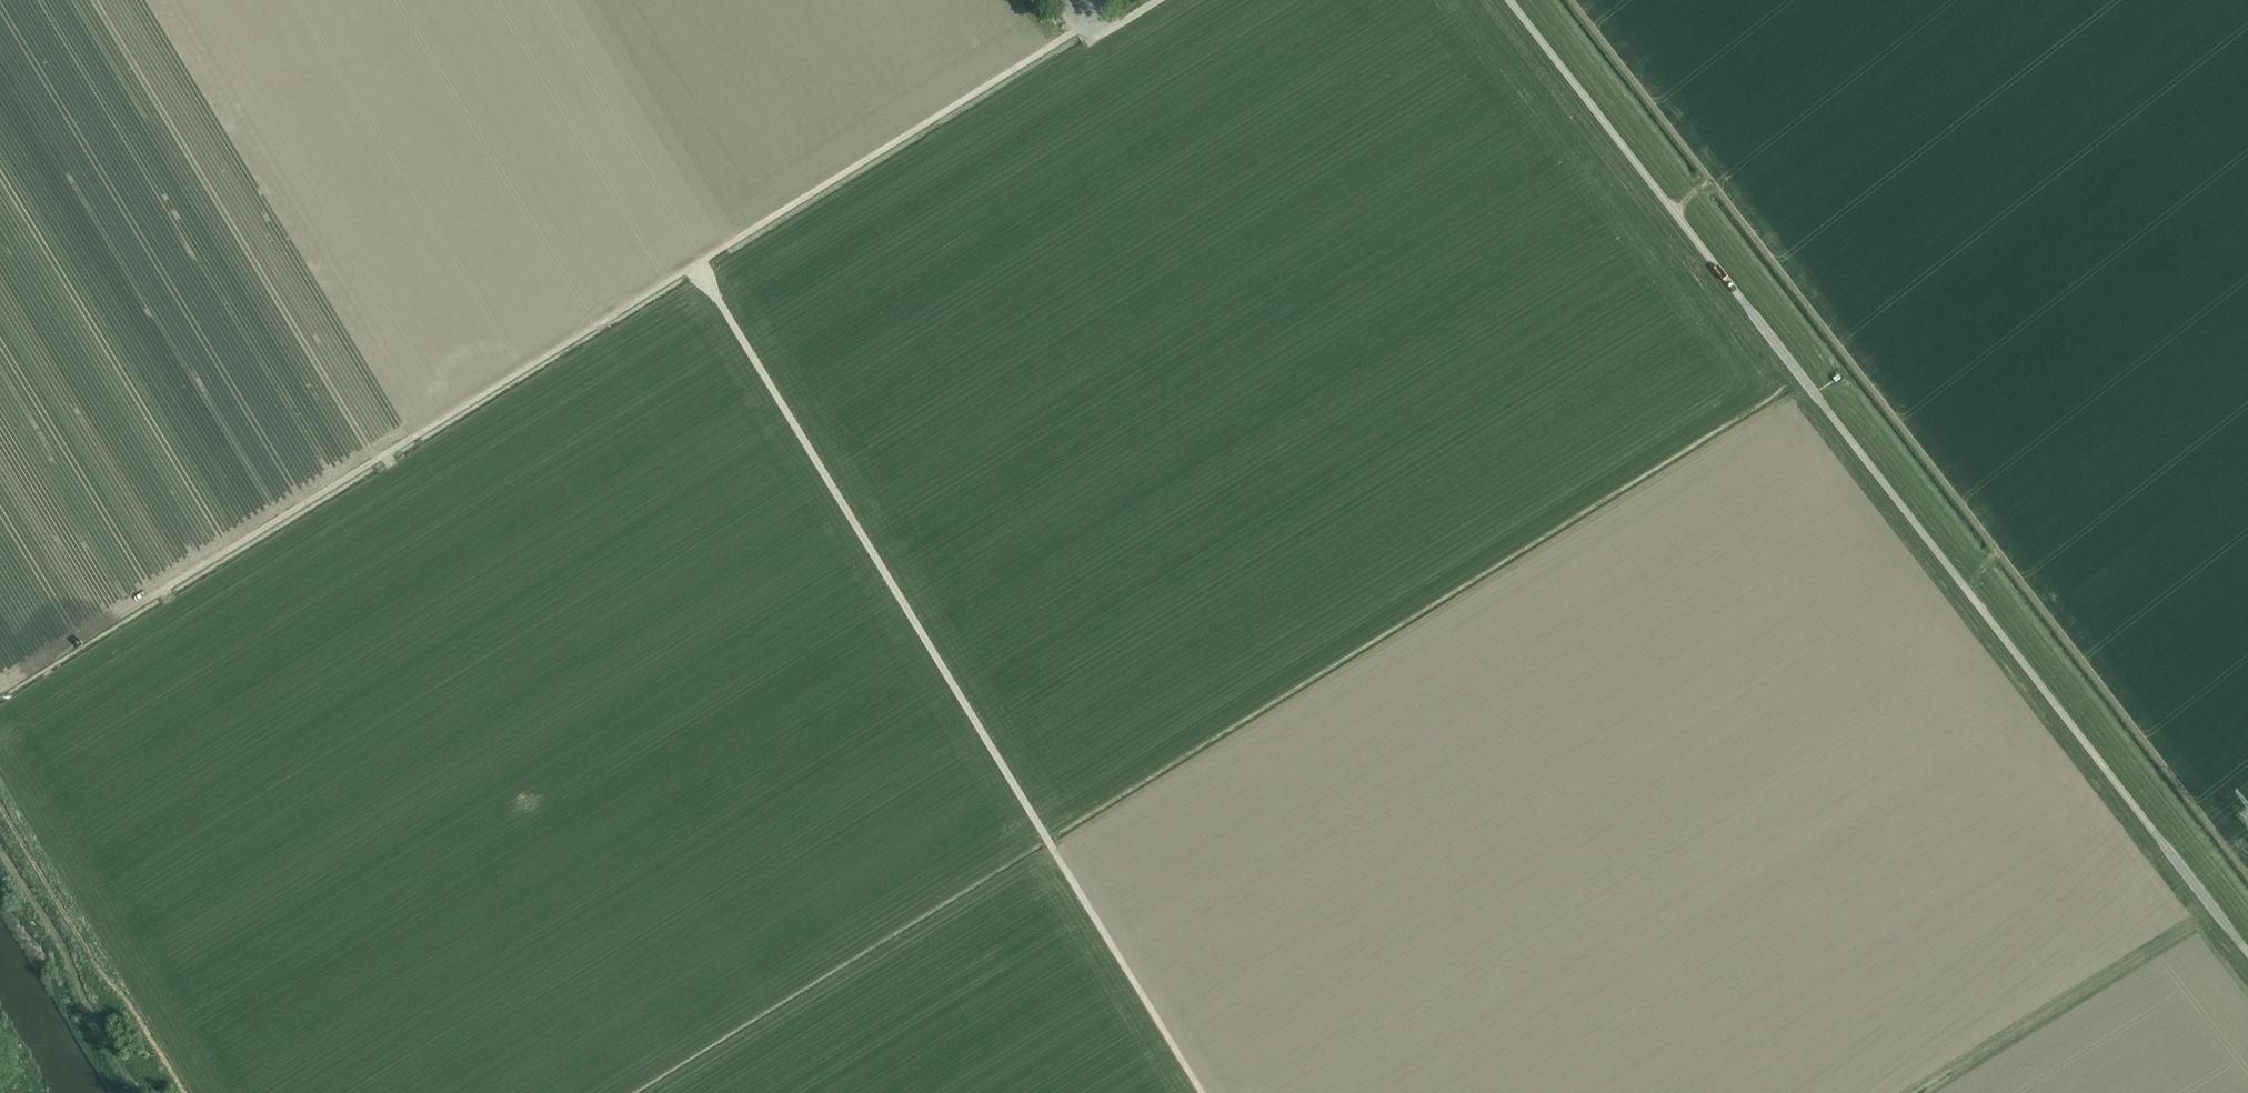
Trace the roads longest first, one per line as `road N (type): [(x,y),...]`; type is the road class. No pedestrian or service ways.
road 1 (unclassified): [(2247,953),(1505,0)]

